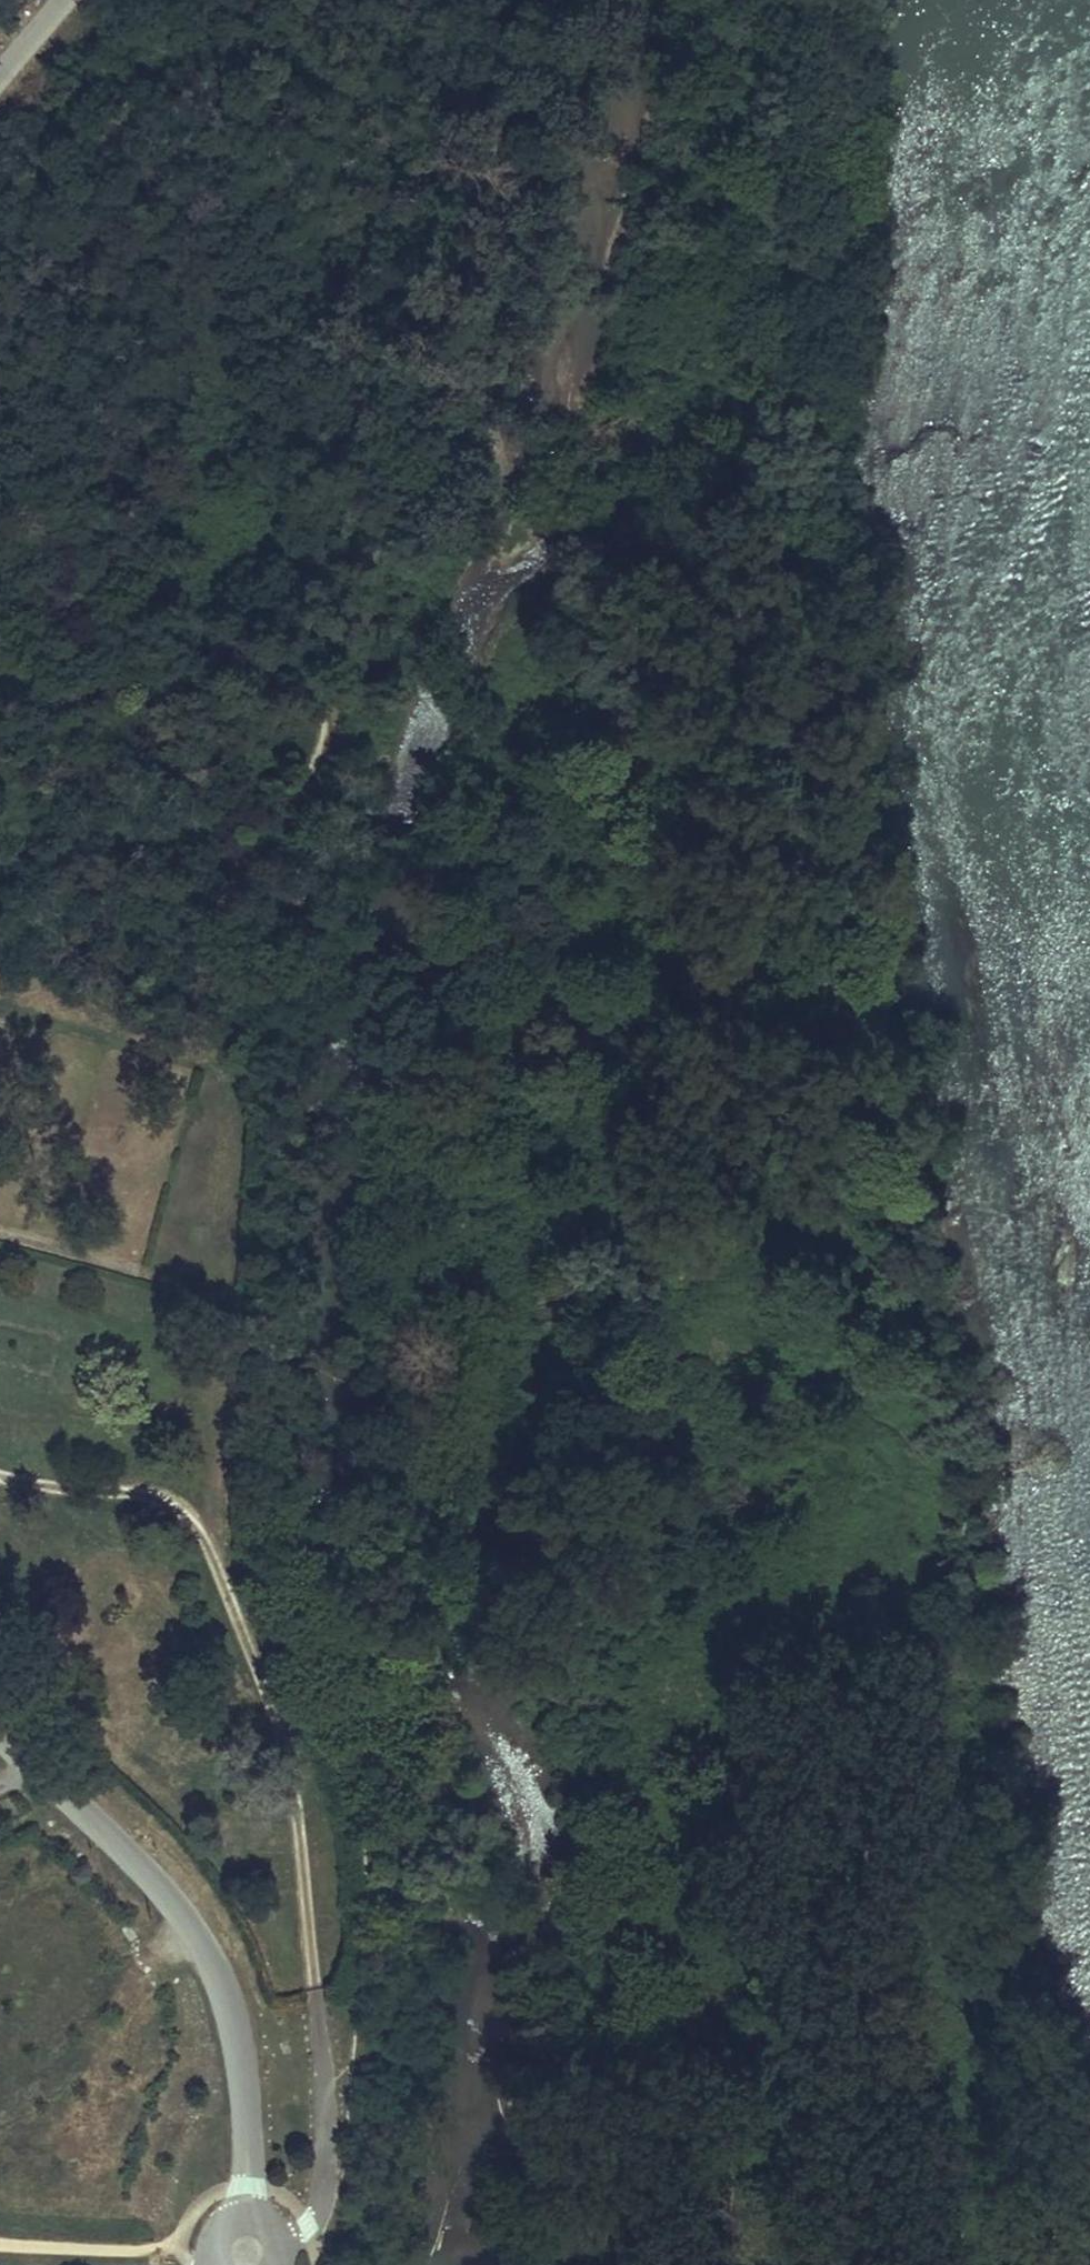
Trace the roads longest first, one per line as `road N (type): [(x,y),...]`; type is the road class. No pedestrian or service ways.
road 1 (unclassified): [(248,2220),(249,2087),(220,1962),(190,1911),(0,1732)]

